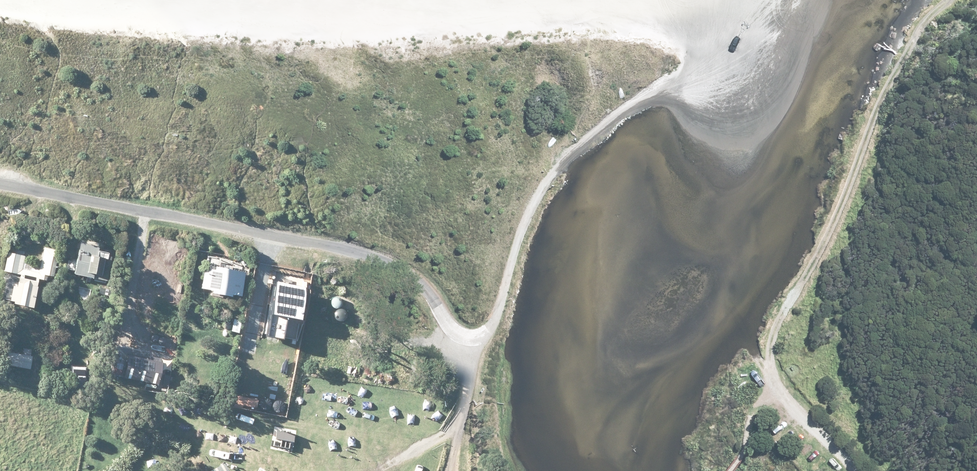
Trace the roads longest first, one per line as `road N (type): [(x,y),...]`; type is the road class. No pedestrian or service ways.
road 1 (residential): [(0,184),(361,251),(431,294),(451,328),(471,341),(492,327),(521,224),(562,154),(665,80)]
road 2 (track): [(959,0),(884,108),(845,211),(783,333),(774,375)]
road 3 (track): [(470,470),(492,327)]
road 4 (track): [(774,375),(862,470)]

